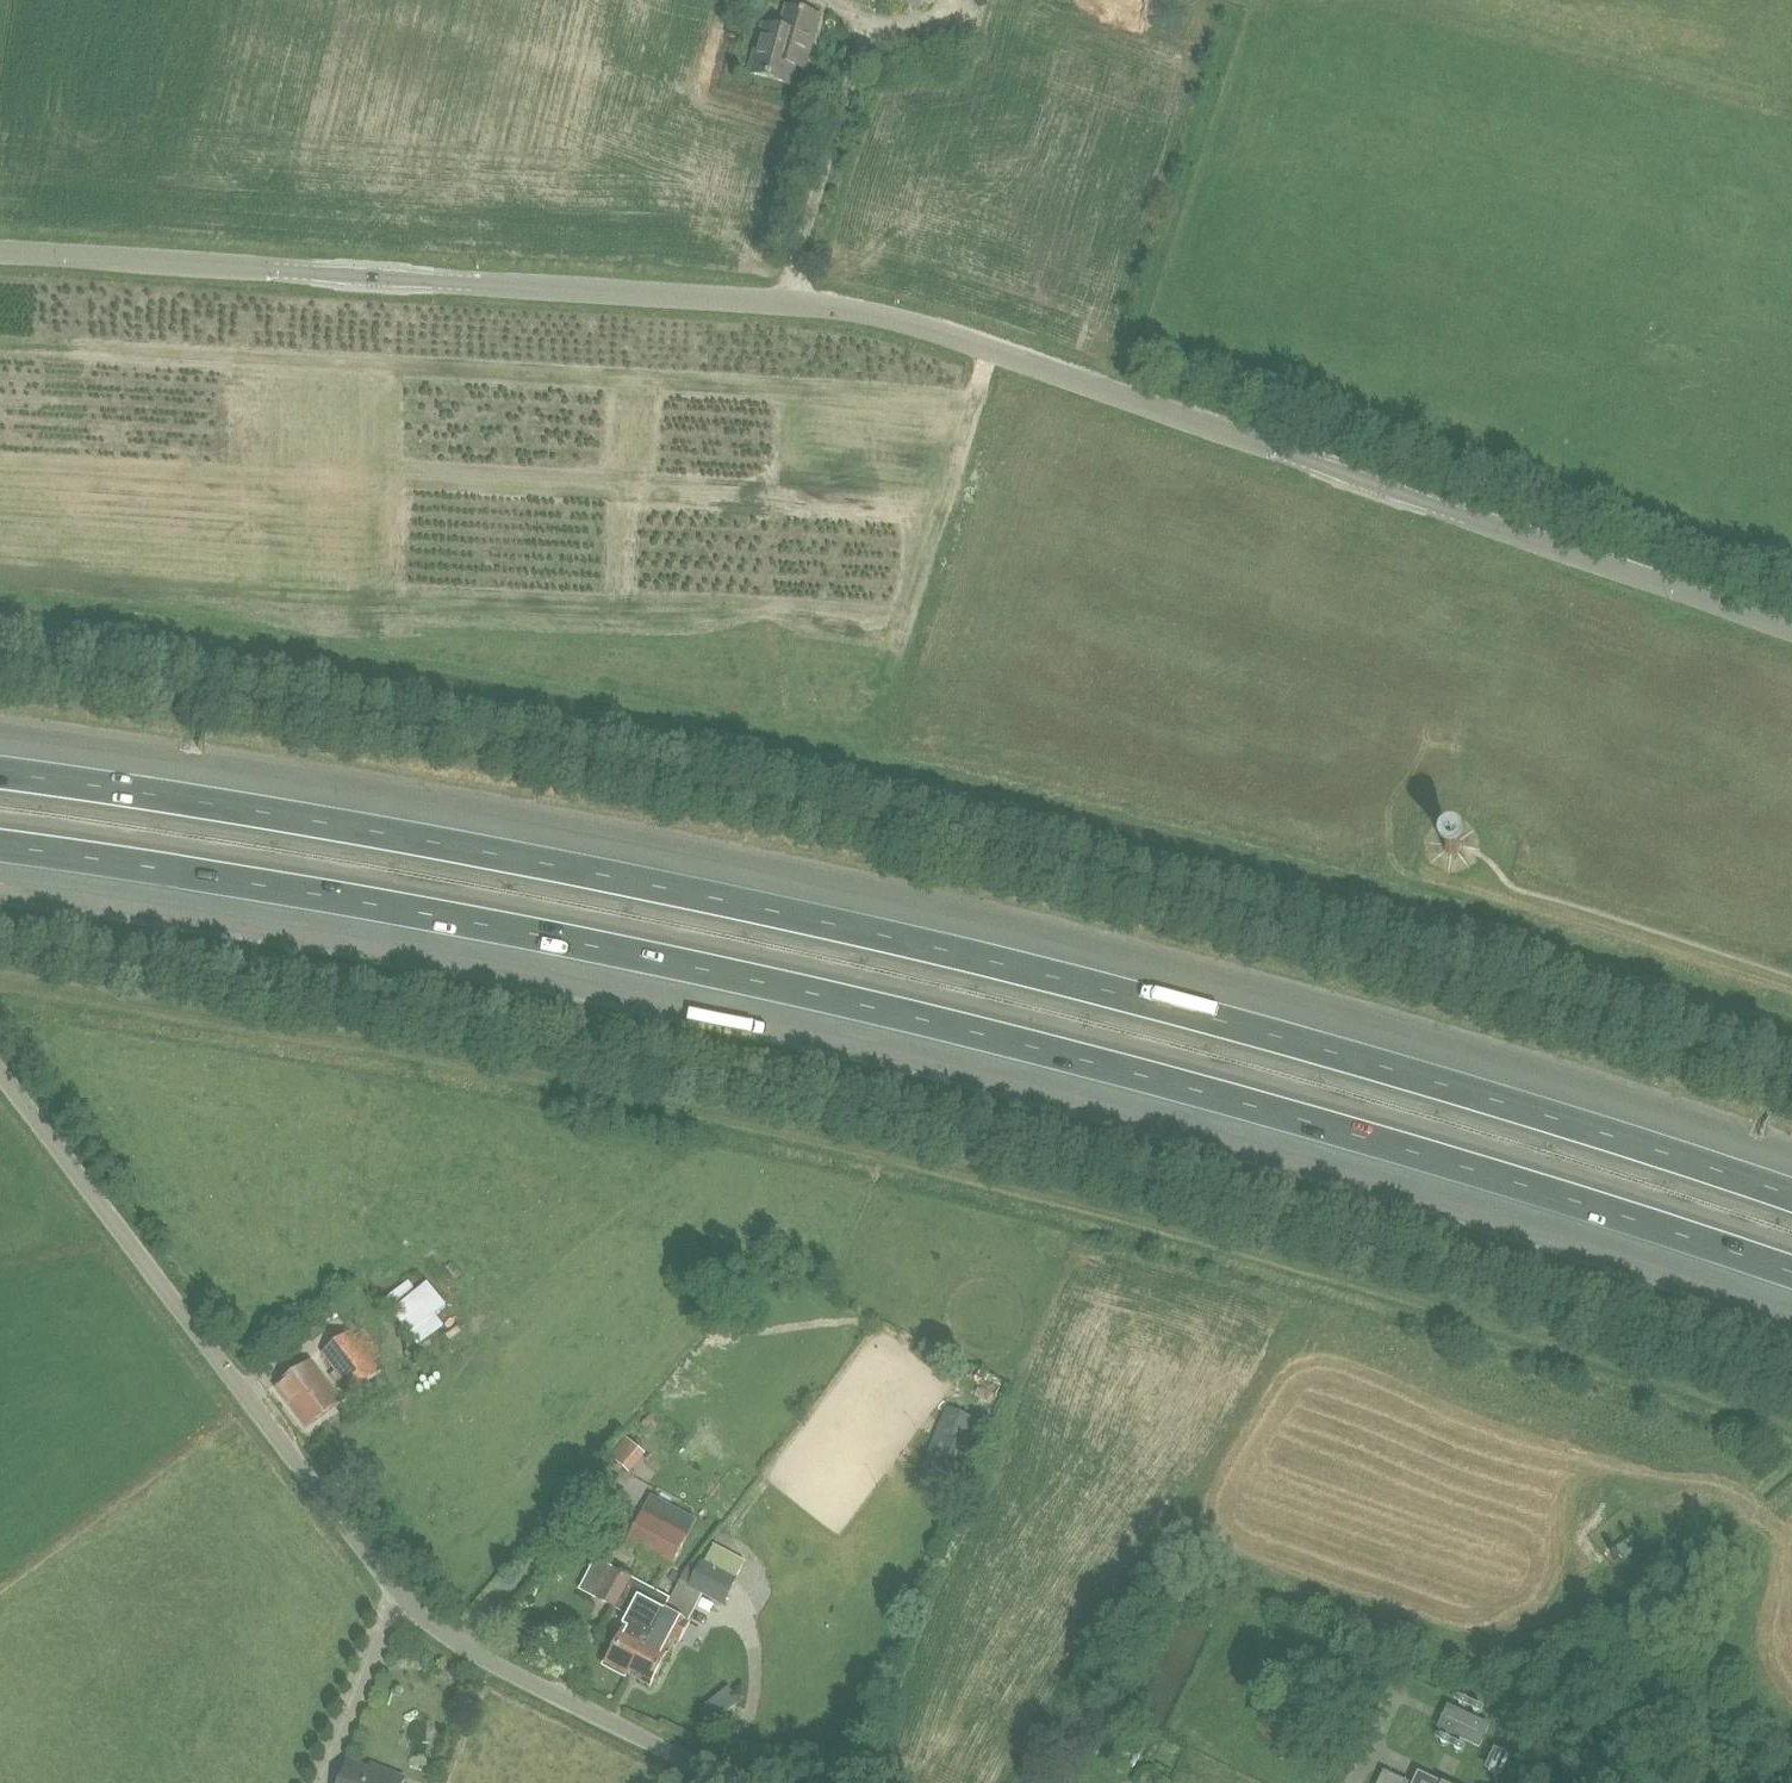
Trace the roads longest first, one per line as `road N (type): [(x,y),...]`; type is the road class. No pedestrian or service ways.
road 1 (unclassified): [(1791,630),(903,321),(786,303),(0,252)]
road 2 (motorway): [(0,848),(369,906),(953,1029),(1267,1111),(1791,1277)]
road 3 (motorway): [(1791,1197),(1377,1068),(964,957),(364,831),(0,776)]
road 4 (unclassified): [(733,1782),(469,1652),(407,1604),(0,1071)]

